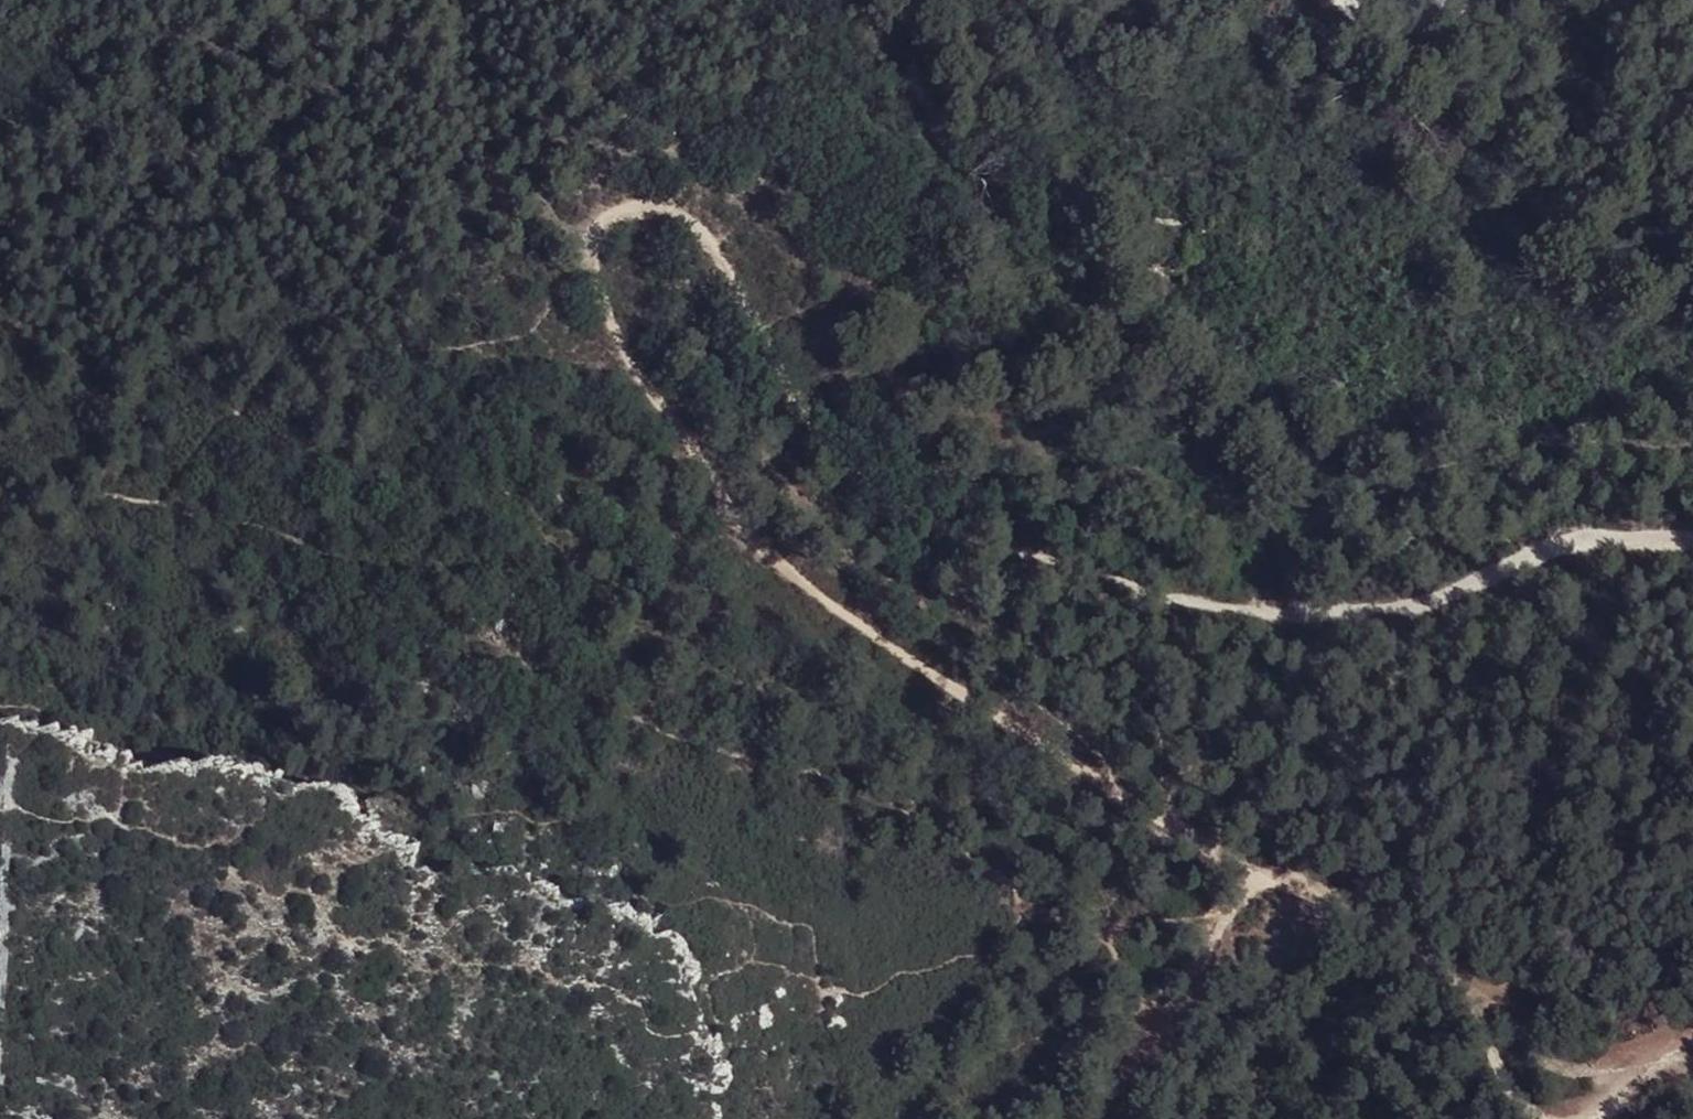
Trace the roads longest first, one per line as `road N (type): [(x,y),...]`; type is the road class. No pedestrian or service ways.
road 1 (track): [(1224,866),(1115,783),(763,546),(623,370),(578,246),(597,215),(645,200),(683,212),(771,358),(873,448),(1049,554),(1296,598),(1692,523)]
road 2 (track): [(1692,1052),(1601,1108),(1528,1102),(1477,1015),(1424,950),(1224,866),(1175,981)]

